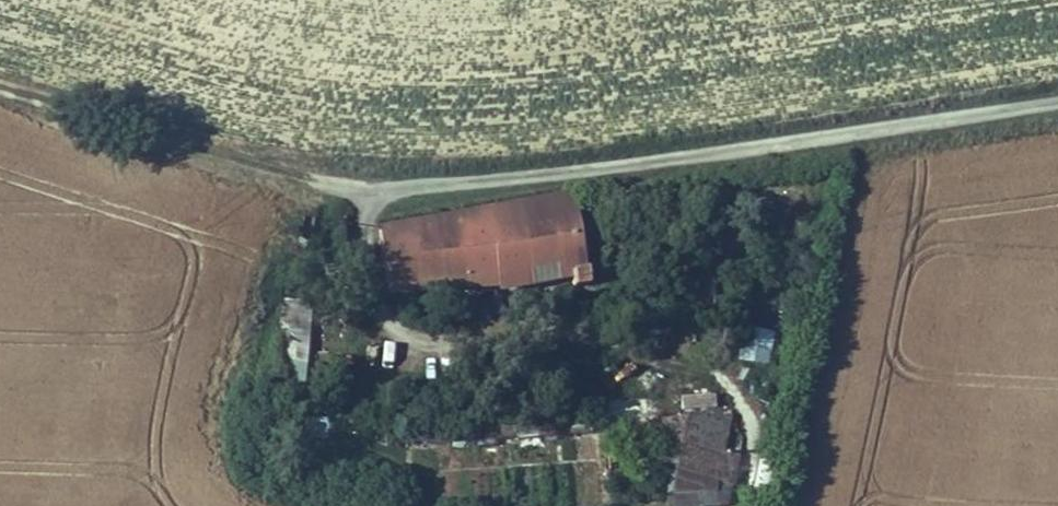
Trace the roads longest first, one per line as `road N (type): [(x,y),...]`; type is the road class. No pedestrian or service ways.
road 1 (unclassified): [(1057,104),(659,165),(398,189),(314,179)]
road 2 (track): [(0,89),(314,179)]

